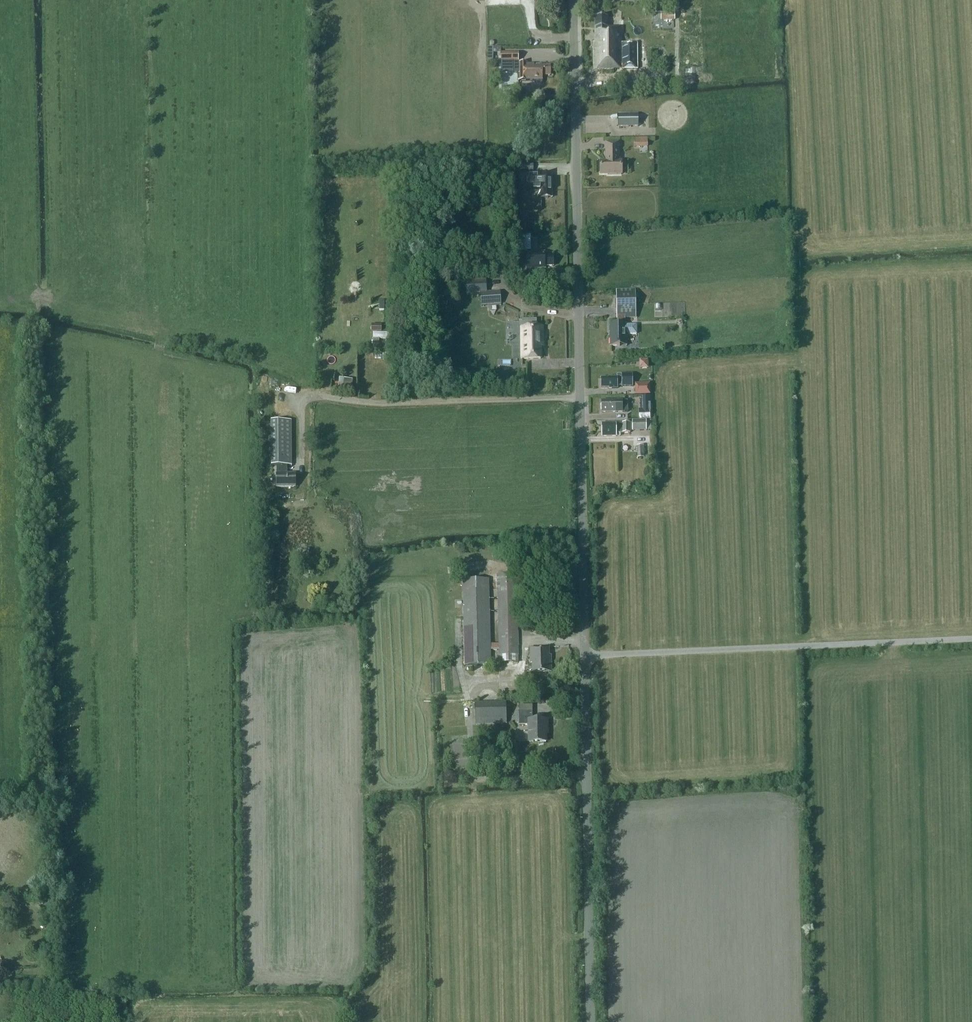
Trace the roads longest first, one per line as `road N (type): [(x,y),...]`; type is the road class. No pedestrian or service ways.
road 1 (tertiary): [(589,1021),(573,0)]
road 2 (track): [(579,397),(388,404),(300,394)]

